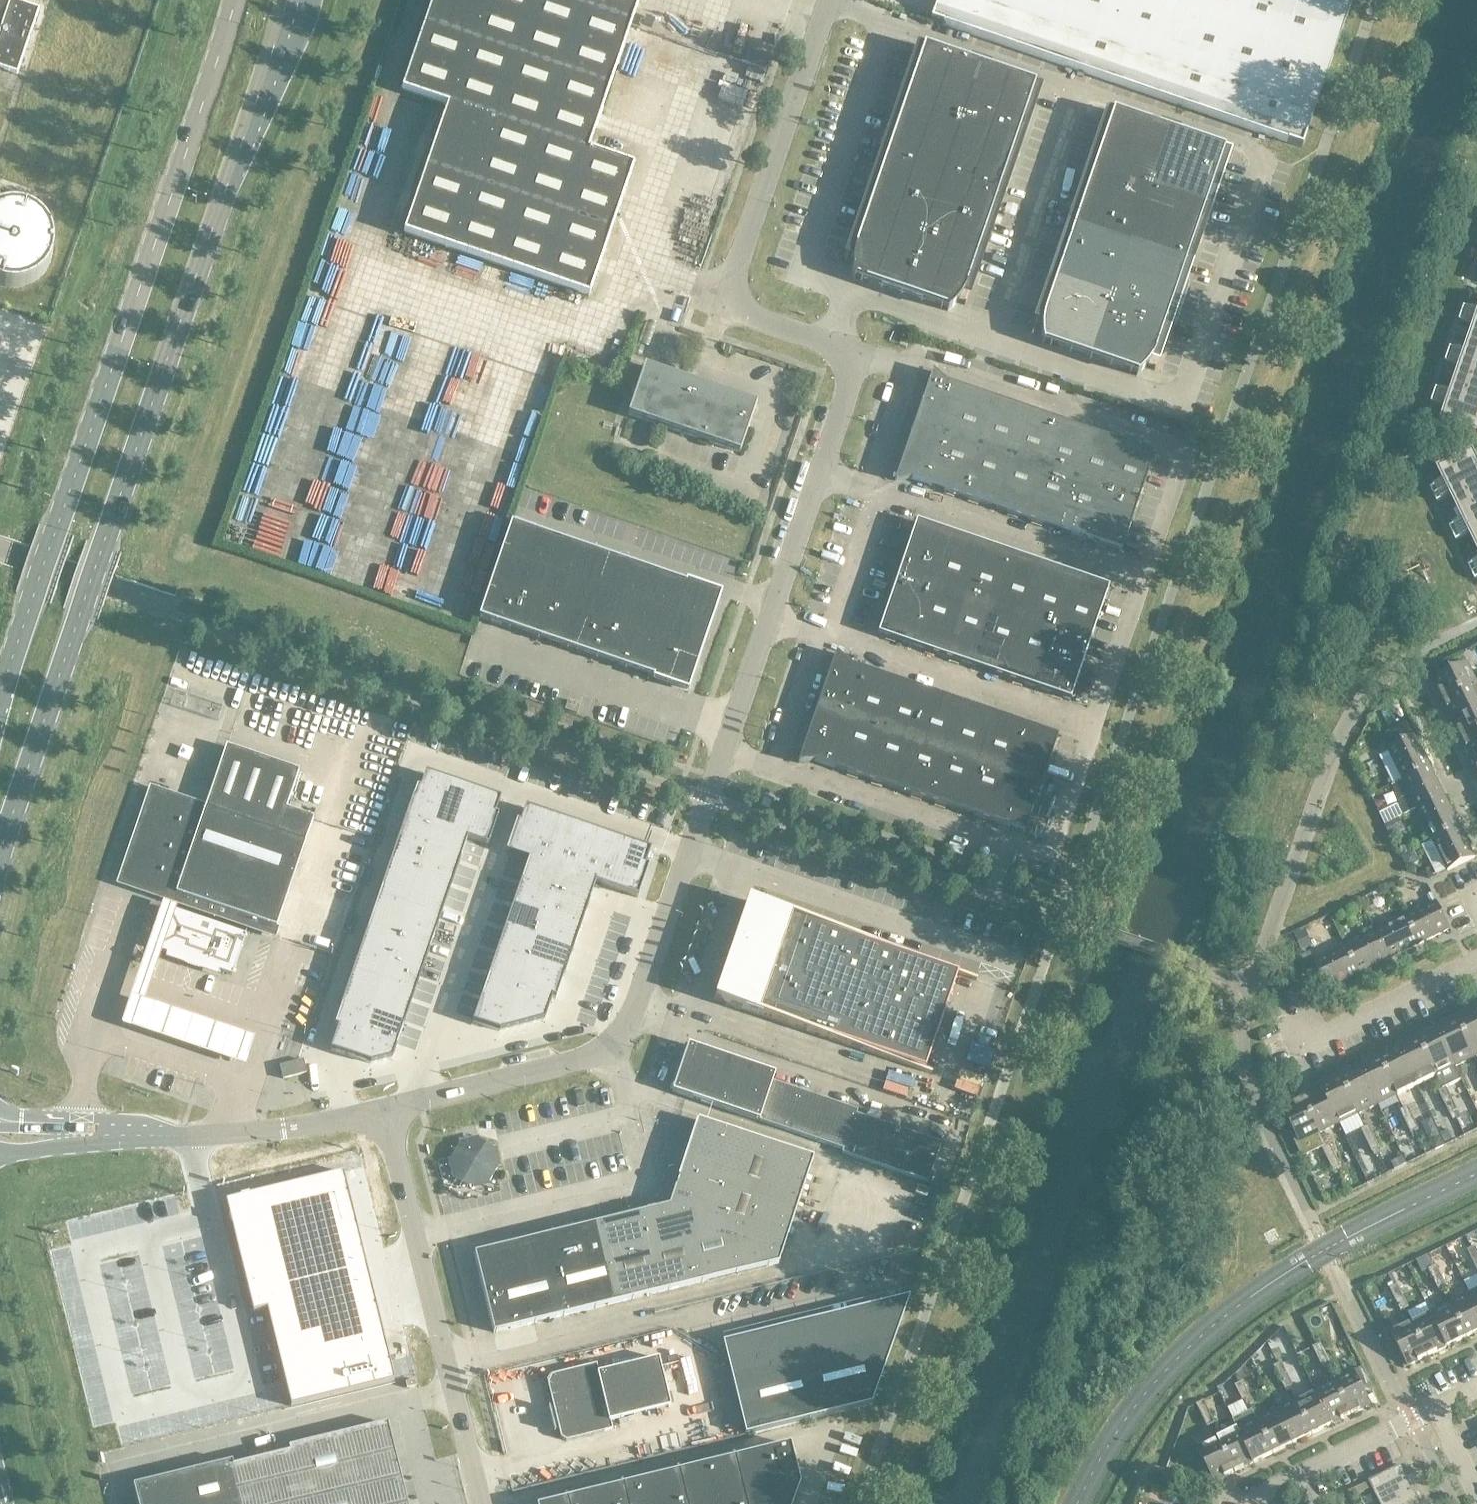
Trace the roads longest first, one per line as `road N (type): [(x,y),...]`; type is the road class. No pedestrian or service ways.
road 1 (secondary): [(0,861),(287,0)]
road 2 (secondary): [(233,0),(0,701)]
road 3 (unclassified): [(380,1109),(612,1047),(639,997),(772,613)]
road 4 (unclassified): [(832,344),(726,308),(832,0)]
road 5 (unclassified): [(478,1503),(380,1109)]
road 6 (unclassified): [(772,613),(1092,724)]
road 7 (unclassified): [(1141,580),(824,469)]
road 8 (residential): [(1259,1503),(1287,1481),(1476,1392)]
road 9 (residential): [(1476,962),(1339,1028),(1286,1029)]
road 10 (unclassified): [(283,1130),(86,1136)]
road 11 (unclassified): [(772,613),(824,469)]
road 12 (unclassified): [(824,469),(859,369),(854,352),(832,344)]

